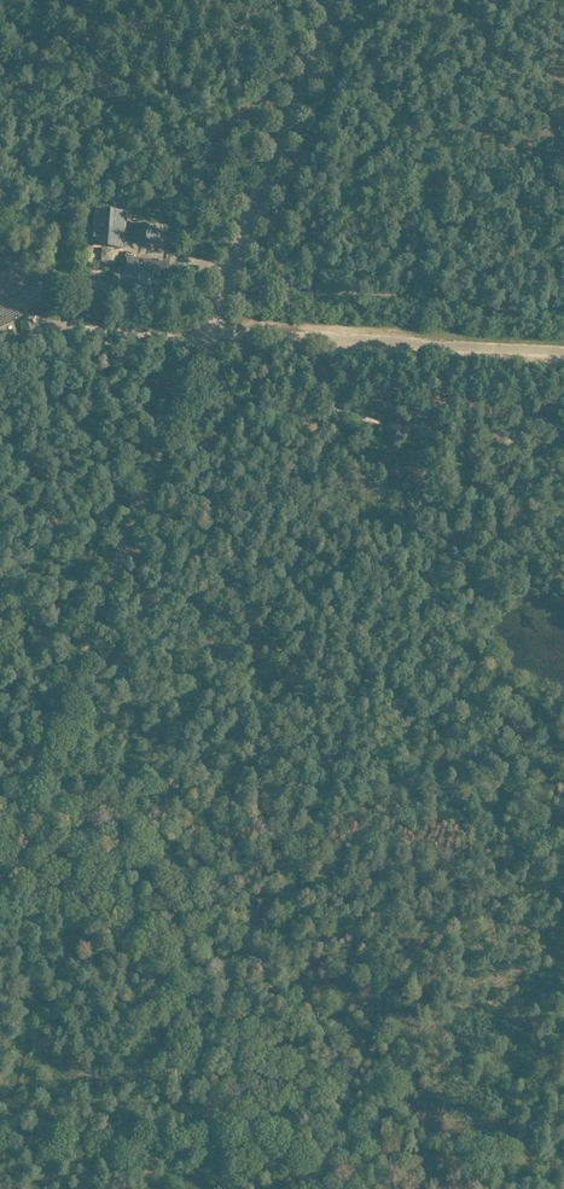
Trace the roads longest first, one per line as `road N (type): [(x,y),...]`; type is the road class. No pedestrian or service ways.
road 1 (unclassified): [(0,349),(48,327),(172,333),(210,326),(332,0)]
road 2 (track): [(523,1161),(0,1129)]
road 3 (track): [(0,740),(50,745),(210,326)]
road 4 (track): [(50,745),(0,903)]

